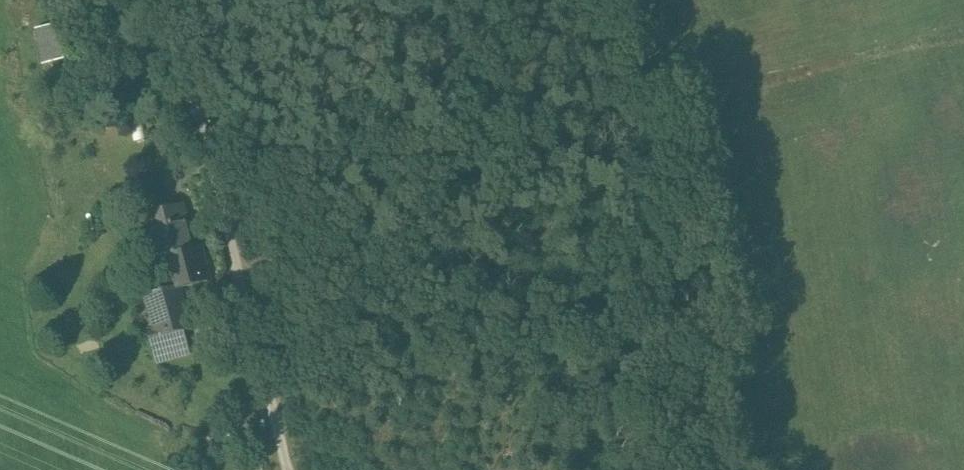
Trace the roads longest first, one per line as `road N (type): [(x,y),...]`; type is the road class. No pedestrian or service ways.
road 1 (residential): [(286,469),(165,0)]

